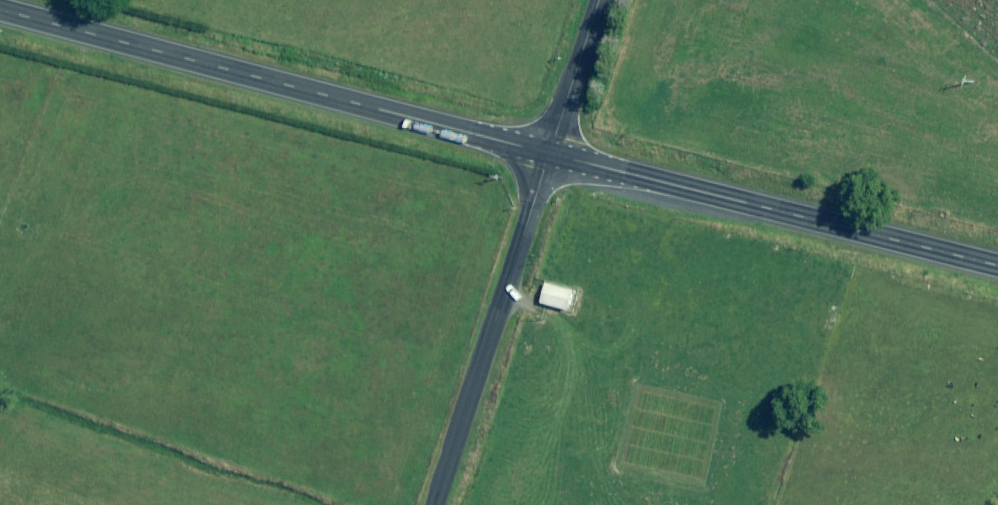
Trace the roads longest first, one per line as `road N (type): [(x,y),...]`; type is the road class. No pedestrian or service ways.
road 1 (secondary): [(0,10),(549,155)]
road 2 (secondary): [(549,155),(997,267)]
road 3 (unclassified): [(436,504),(549,155)]
road 4 (unclassified): [(549,155),(602,0)]

